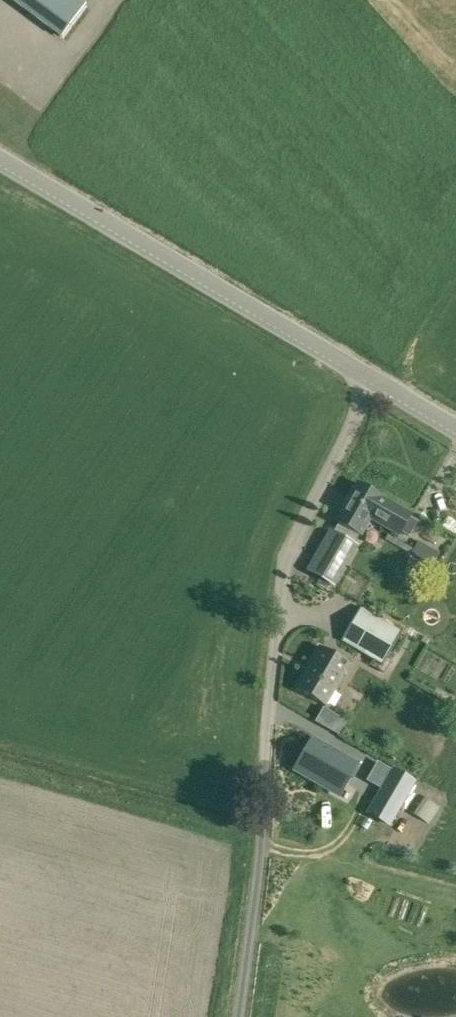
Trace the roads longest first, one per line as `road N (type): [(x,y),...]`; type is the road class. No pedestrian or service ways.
road 1 (unclassified): [(375,380),(287,553),(264,825)]
road 2 (tertiary): [(375,380),(0,159)]
road 3 (track): [(264,825),(239,1016)]

